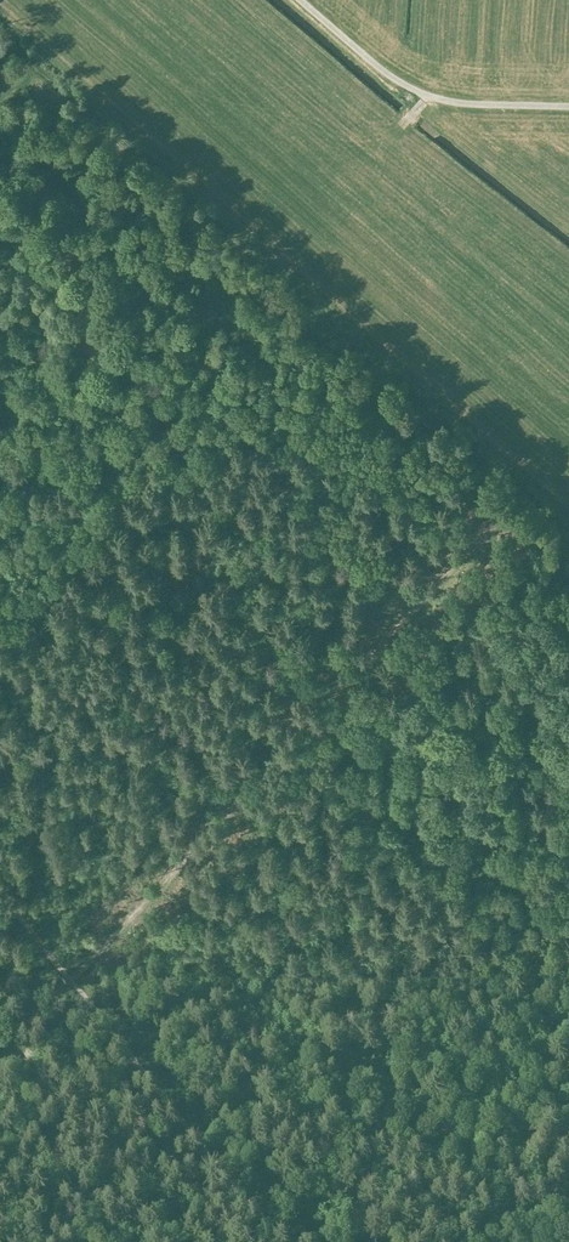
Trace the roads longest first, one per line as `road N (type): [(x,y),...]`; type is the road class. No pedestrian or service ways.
road 1 (track): [(69,980),(514,502)]
road 2 (track): [(69,980),(243,1201),(285,1239)]

